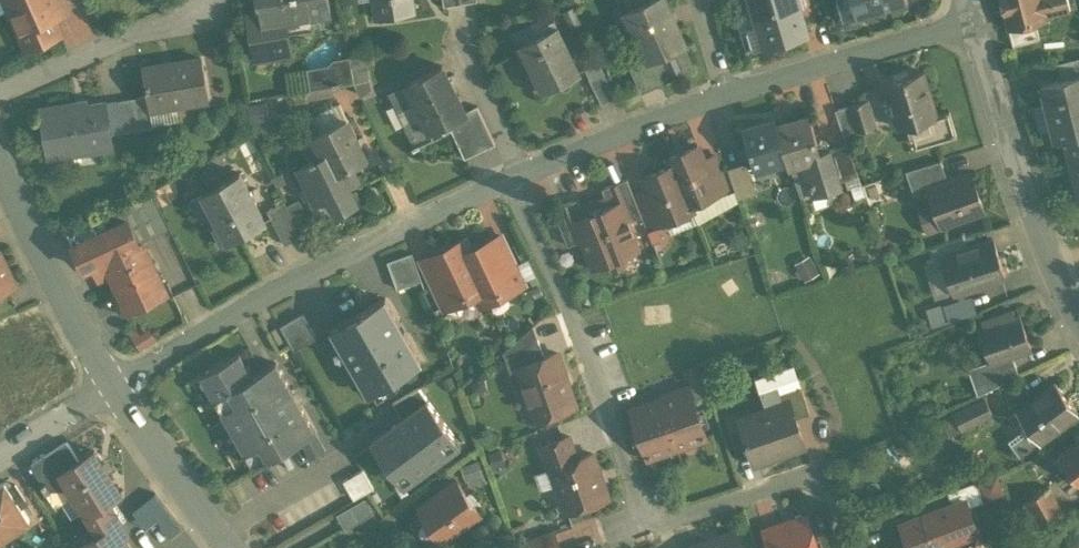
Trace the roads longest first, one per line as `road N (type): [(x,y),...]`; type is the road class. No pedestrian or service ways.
road 1 (residential): [(830,501),(813,471),(649,525),(582,327),(506,174)]
road 2 (residential): [(506,174),(304,272),(116,381)]
road 3 (residential): [(974,19),(999,115),(1062,267)]
road 4 (residential): [(974,19),(724,88)]
road 5 (residential): [(0,151),(116,381)]
road 6 (residential): [(0,92),(138,27),(213,13)]
road 7 (residential): [(724,88),(523,167)]
road 8 (residential): [(116,381),(234,547)]
road 9 (residential): [(116,381),(0,456)]
road 10 (residential): [(475,56),(523,167)]

